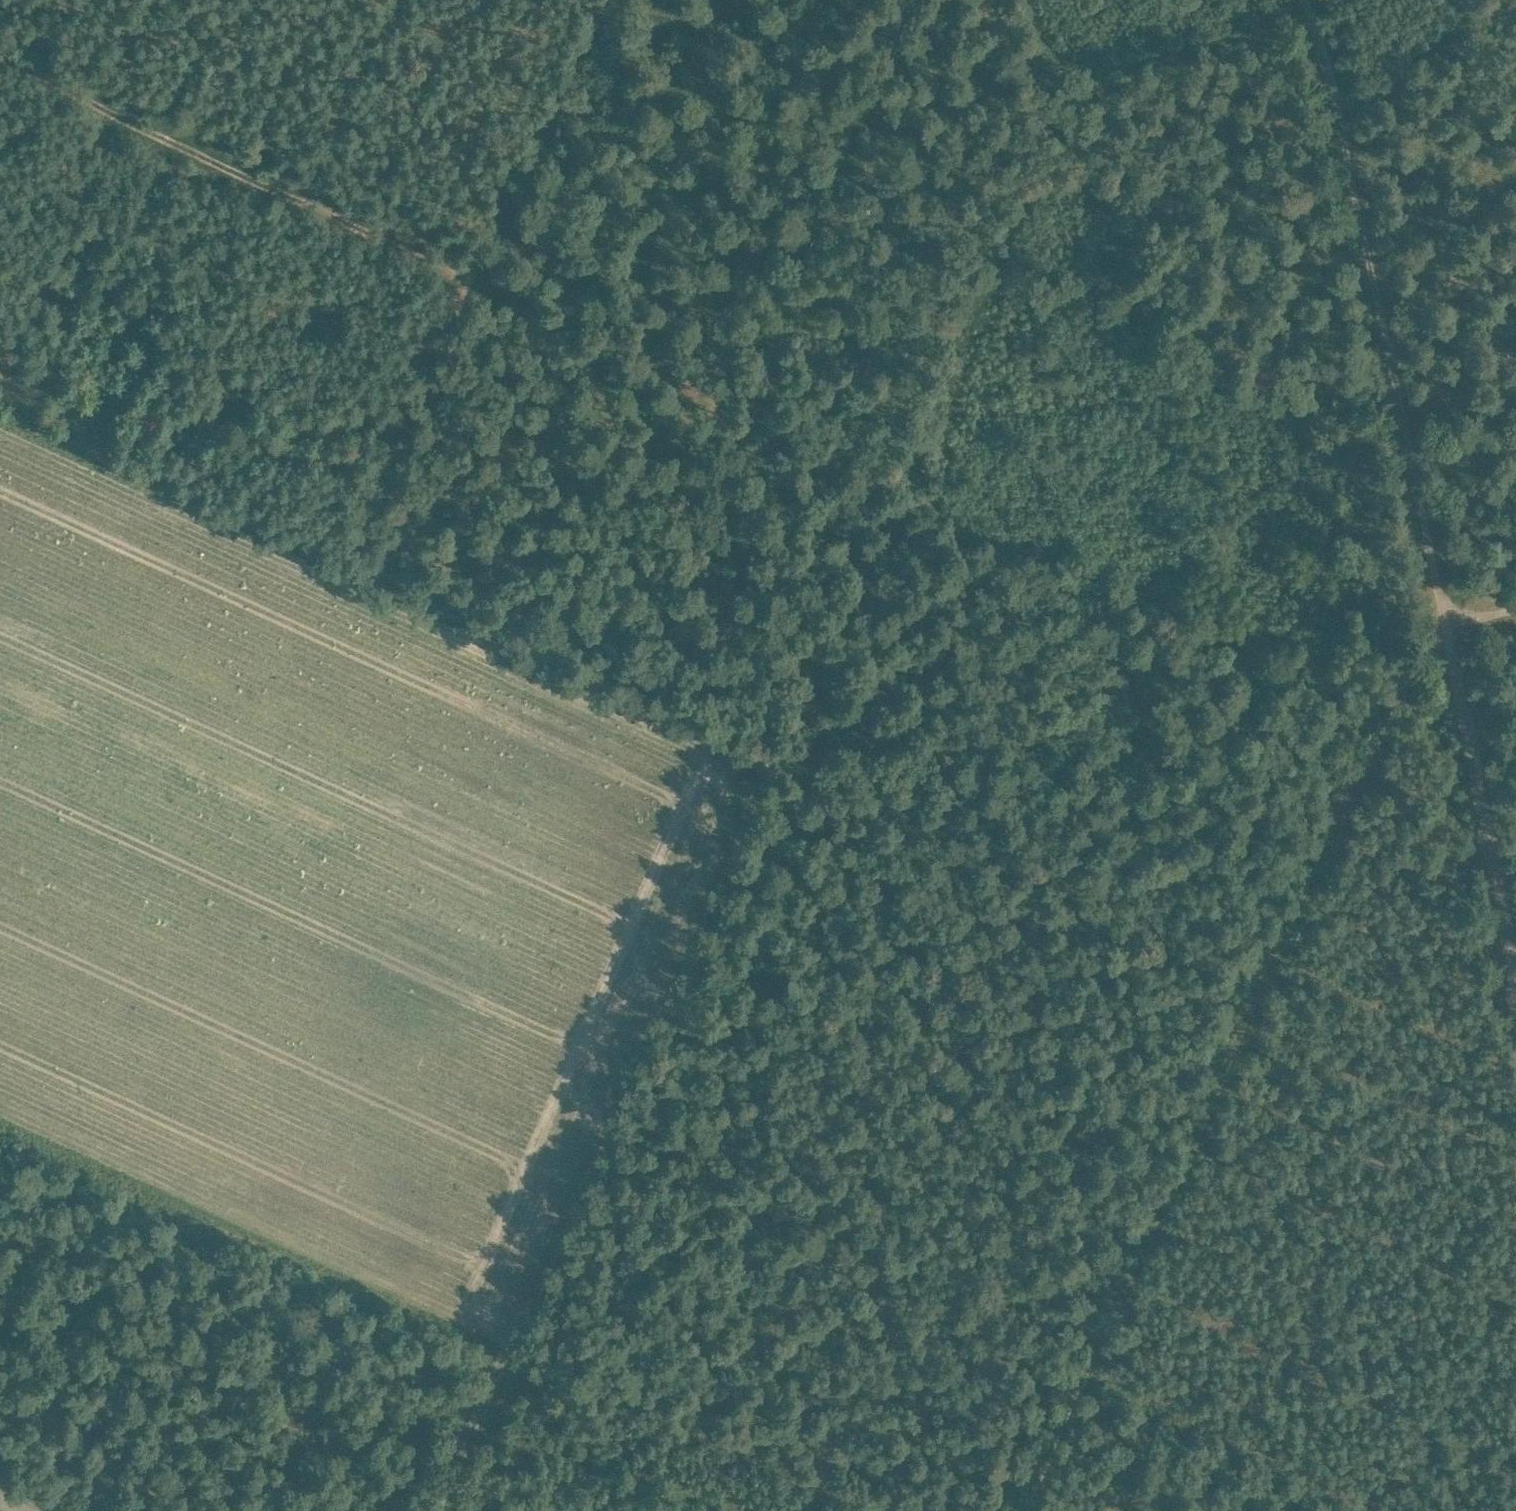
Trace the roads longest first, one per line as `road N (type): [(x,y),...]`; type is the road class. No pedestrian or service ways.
road 1 (track): [(1439,622),(1403,663),(1014,1510)]
road 2 (track): [(1323,93),(1439,622),(1463,695),(1515,969)]
road 3 (track): [(1400,1510),(1088,1362)]

